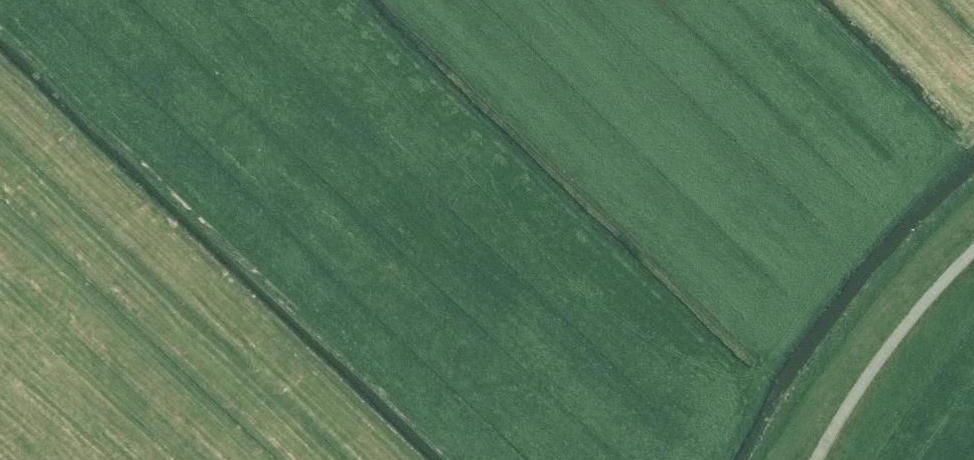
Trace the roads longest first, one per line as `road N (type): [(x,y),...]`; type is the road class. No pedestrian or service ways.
road 1 (unclassified): [(813,459),(867,375),(973,249)]

